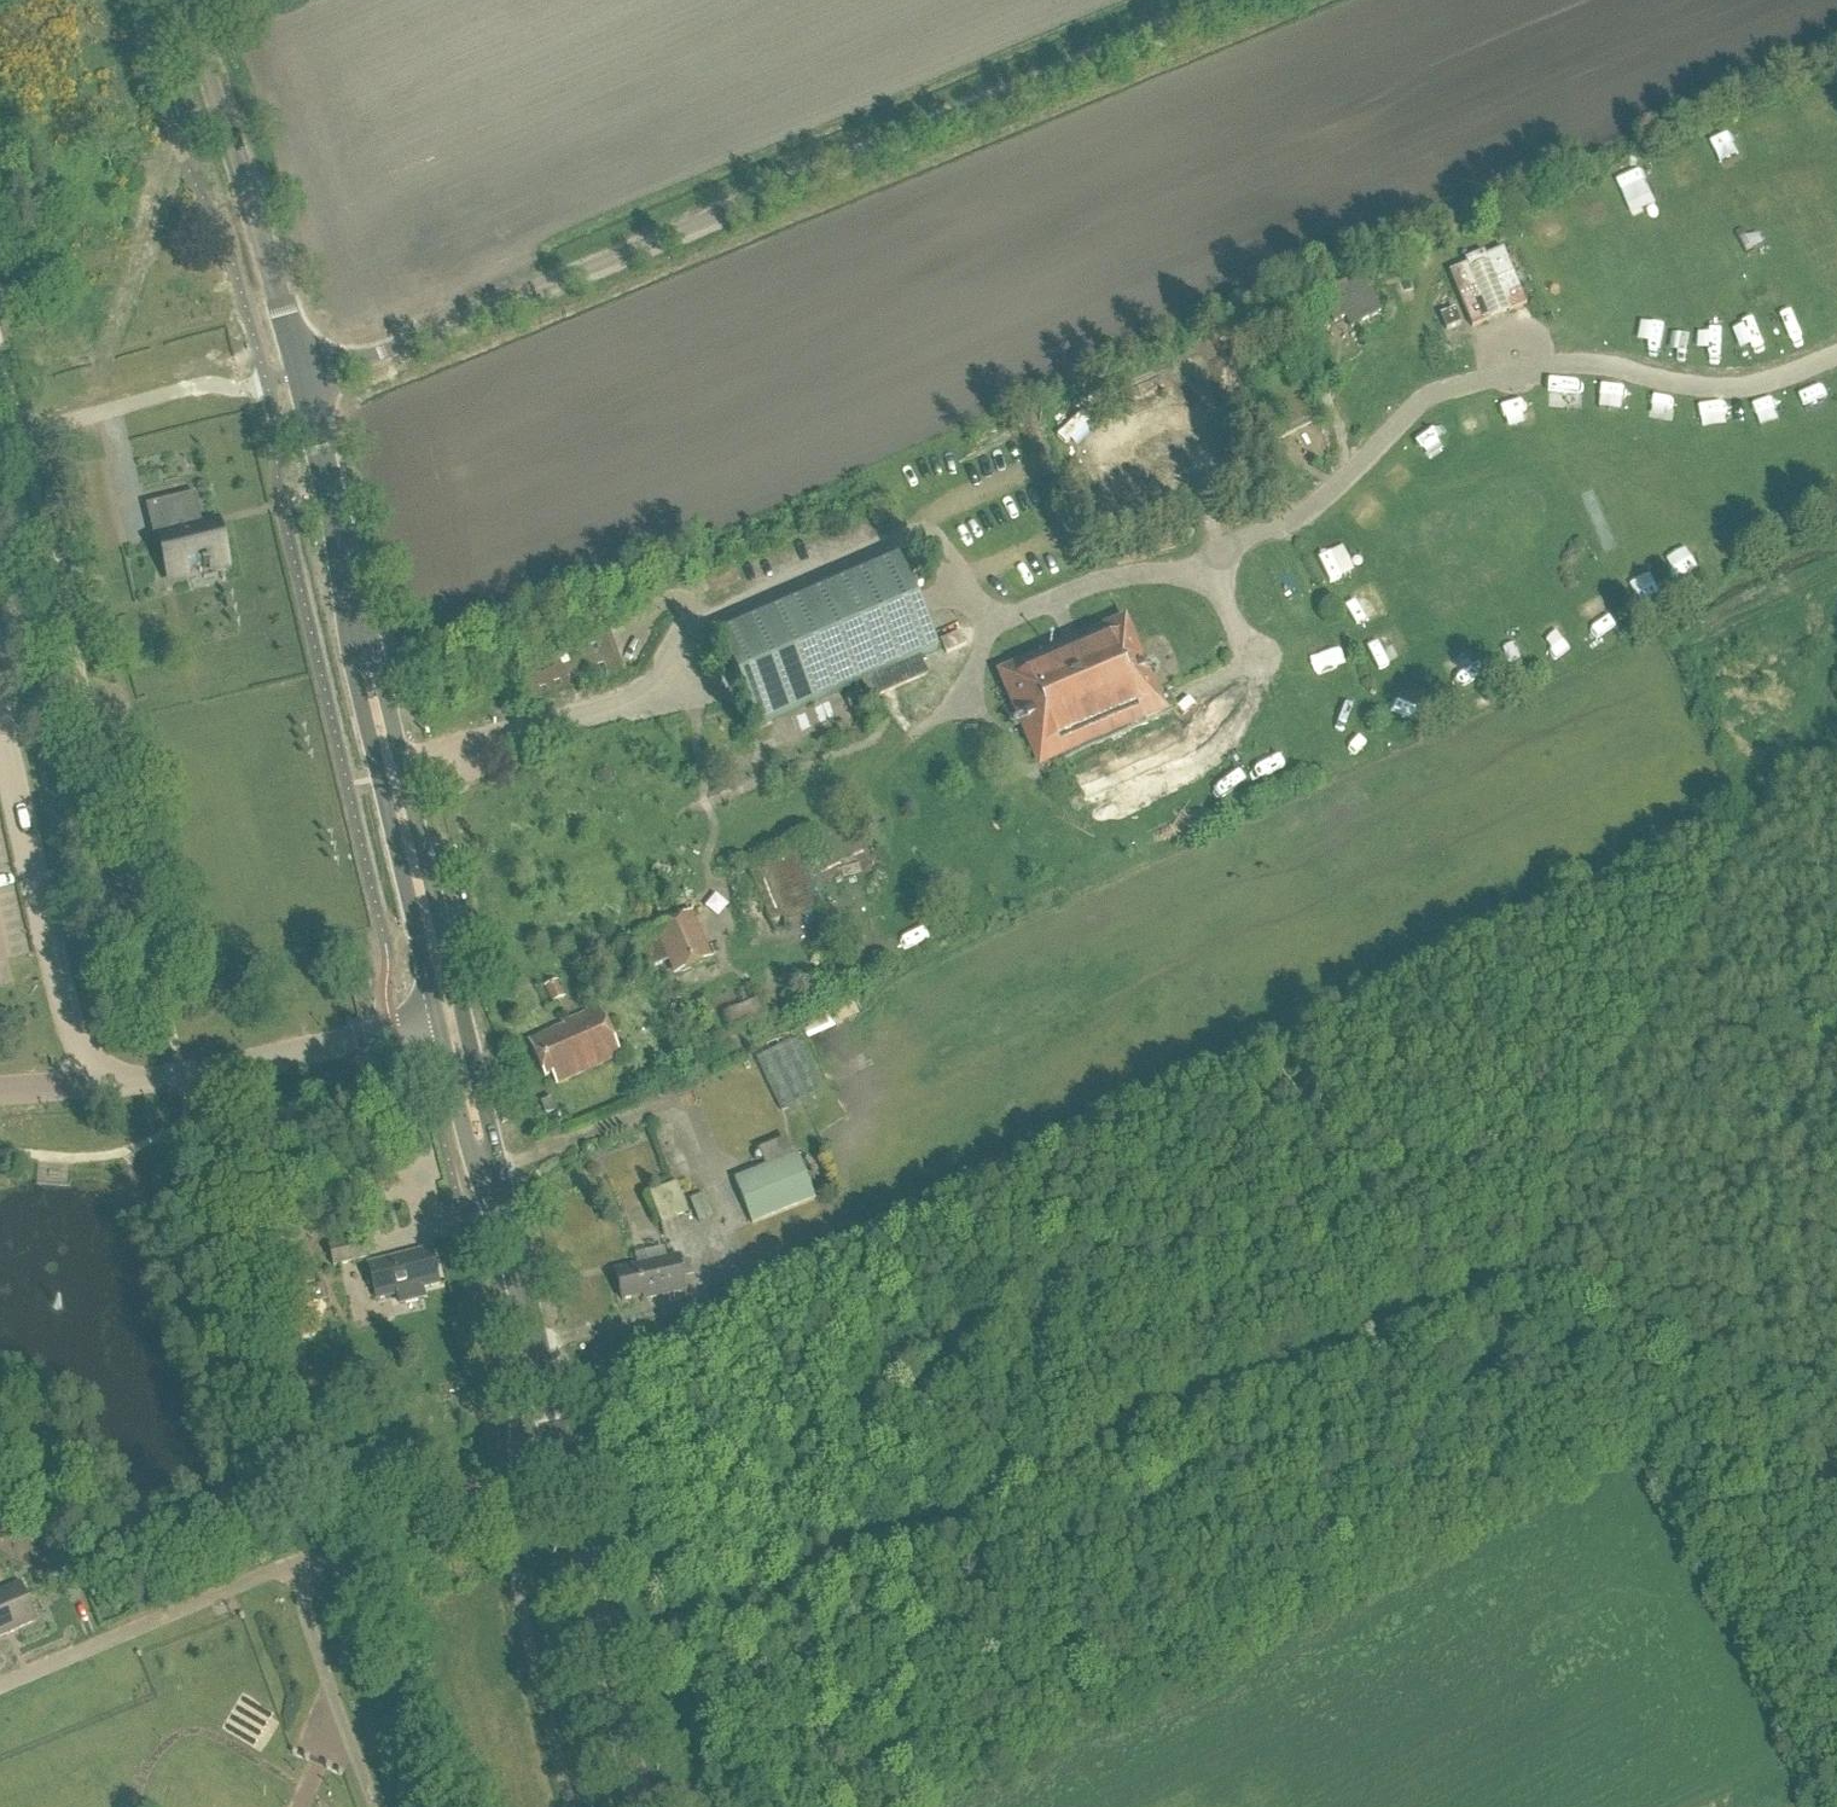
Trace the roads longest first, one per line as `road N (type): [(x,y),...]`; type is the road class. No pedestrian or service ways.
road 1 (track): [(601,1649),(1540,1240),(1836,695)]
road 2 (unclassified): [(300,376),(367,359),(1242,0)]
road 3 (tertiary): [(341,544),(350,655),(379,779),(479,1179),(504,1224)]
road 4 (tertiary): [(504,1224),(463,1017),(341,544)]
road 5 (unclassified): [(375,1806),(304,1611),(311,1560),(559,1465)]
road 6 (tertiary): [(300,376),(183,0)]
road 7 (tertiary): [(640,1806),(559,1465)]
road 8 (tertiary): [(559,1465),(504,1224)]
road 9 (tertiary): [(341,544),(300,376)]

